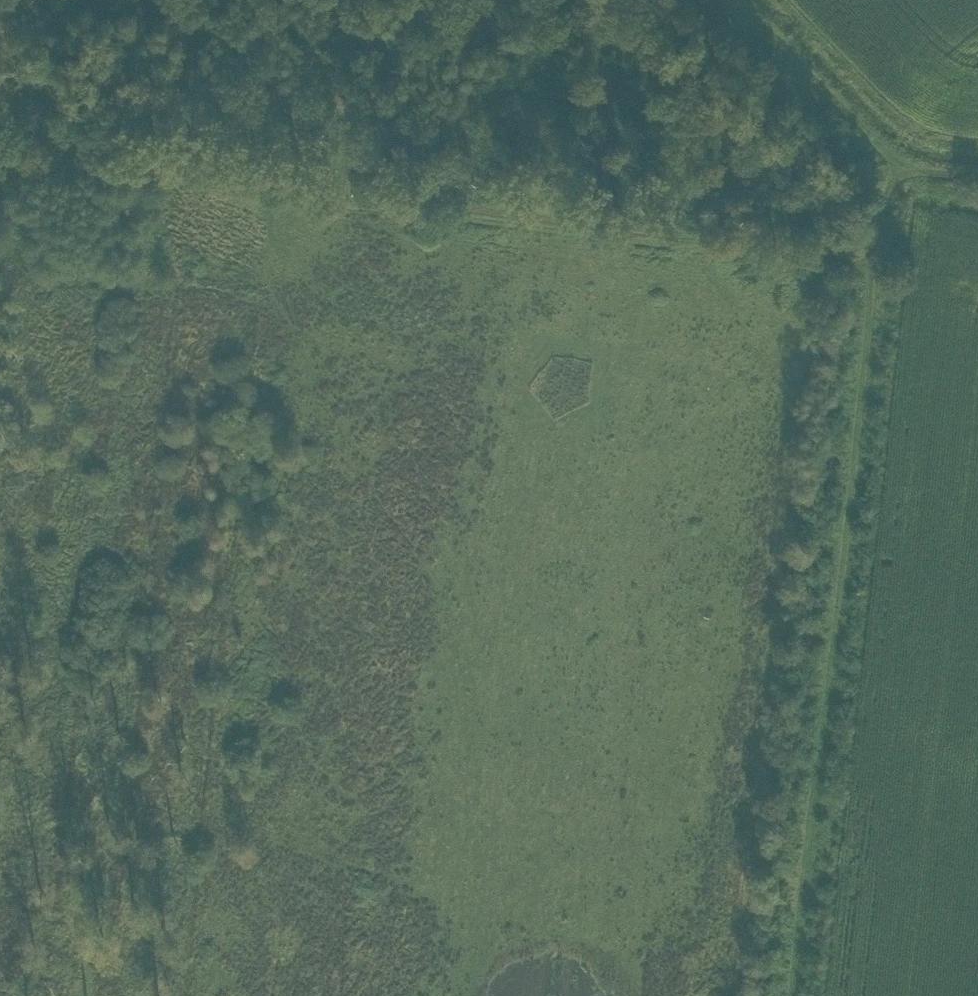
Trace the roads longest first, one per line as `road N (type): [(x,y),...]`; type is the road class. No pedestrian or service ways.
road 1 (track): [(875,261),(88,166)]
road 2 (track): [(792,995),(875,261)]
road 3 (track): [(744,0),(908,173)]

